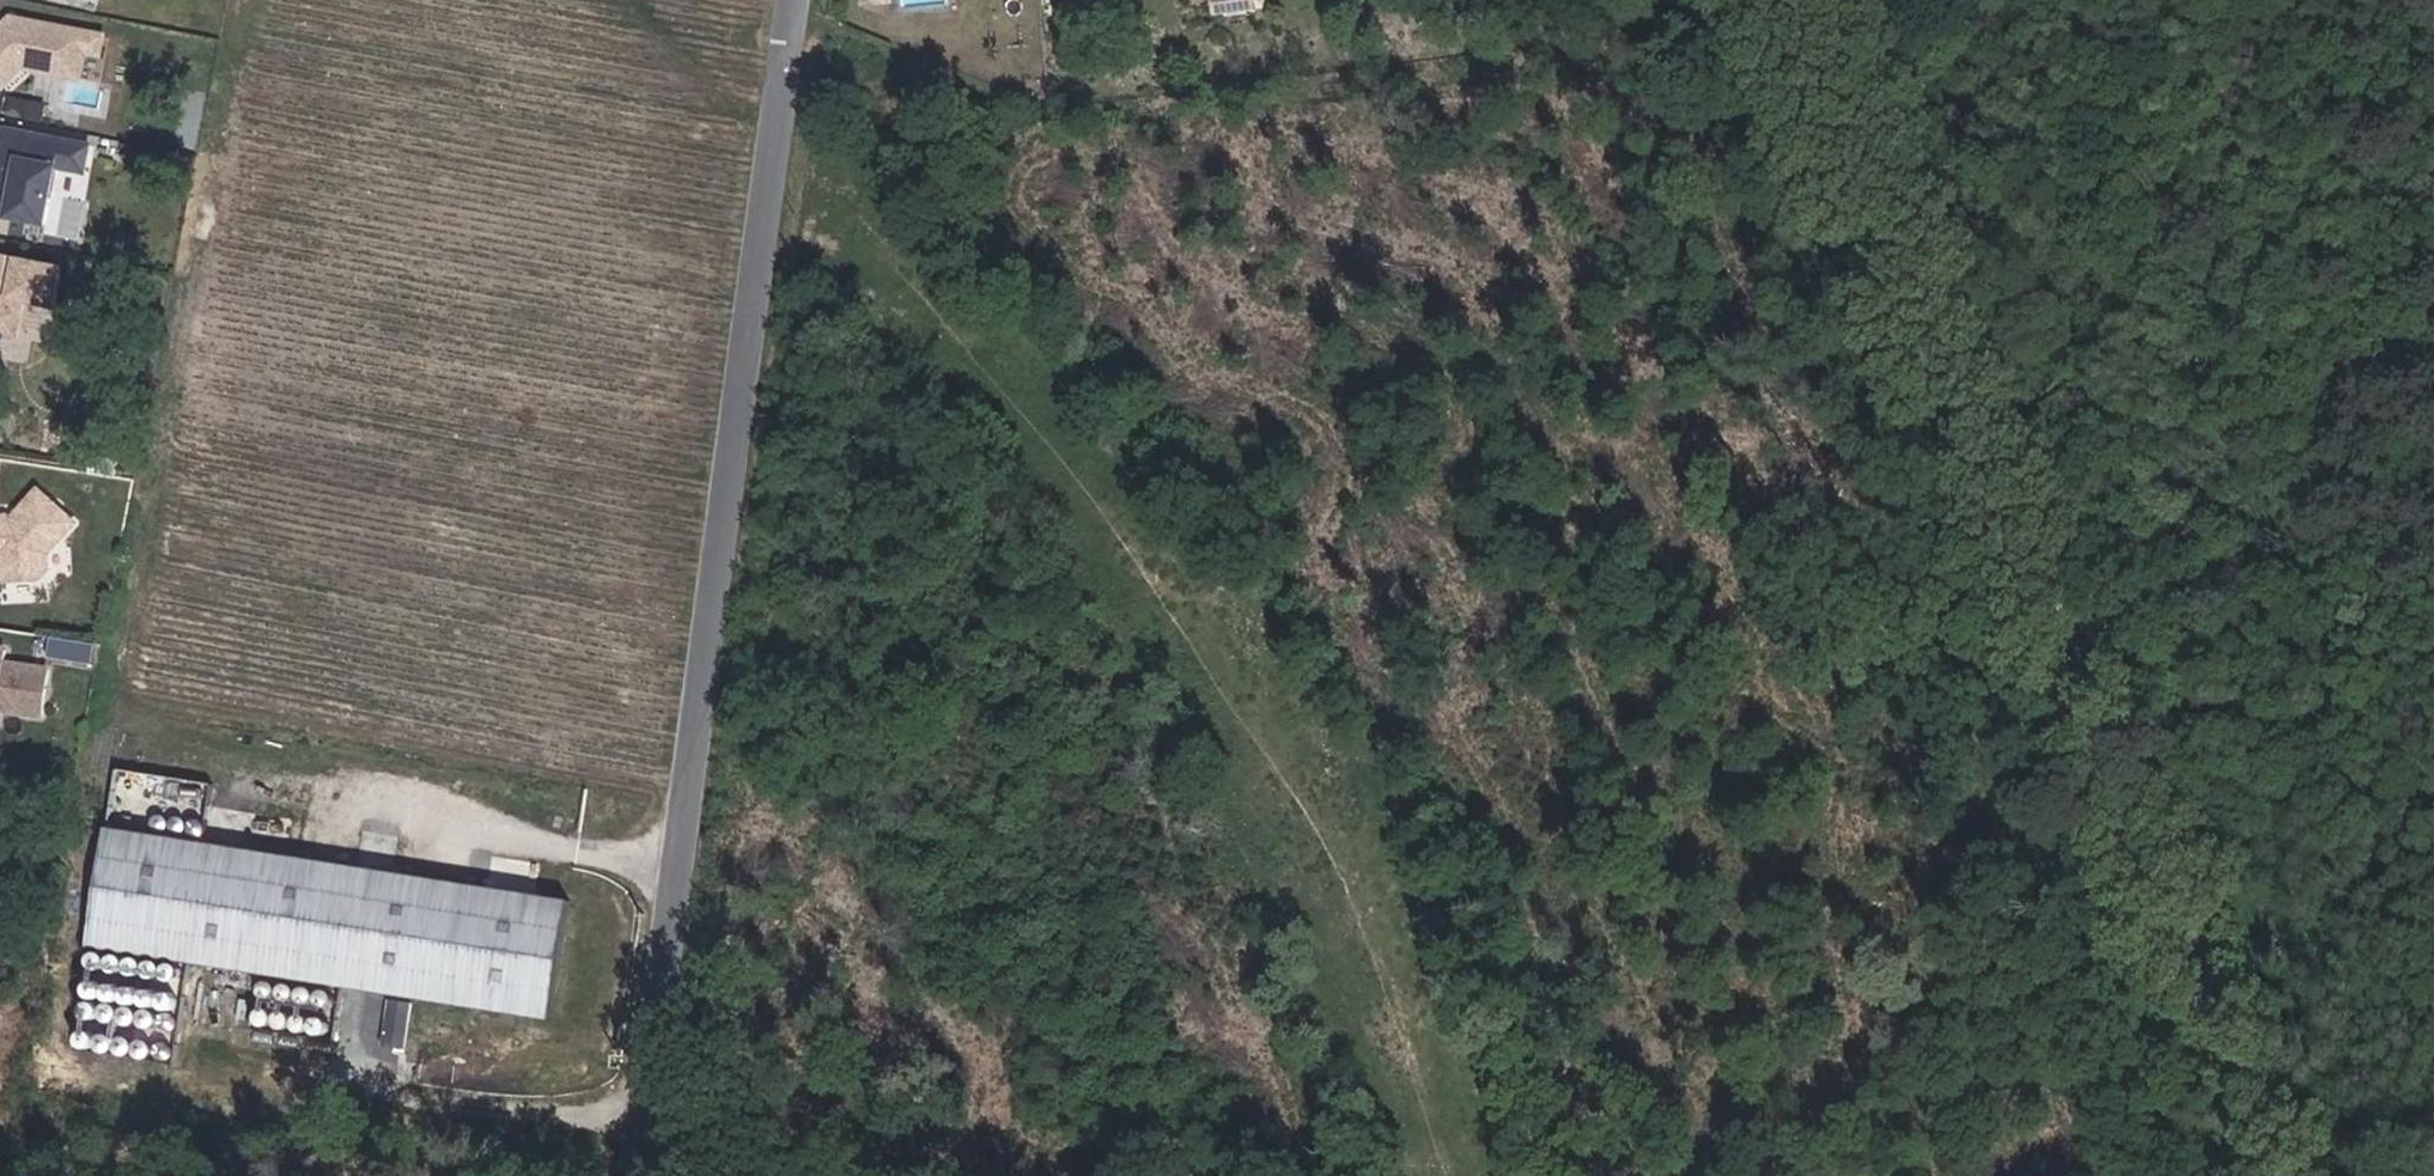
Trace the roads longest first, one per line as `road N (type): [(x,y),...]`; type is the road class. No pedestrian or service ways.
road 1 (primary): [(1807,0),(2295,1175)]
road 2 (unclassified): [(649,1175),(791,0)]

